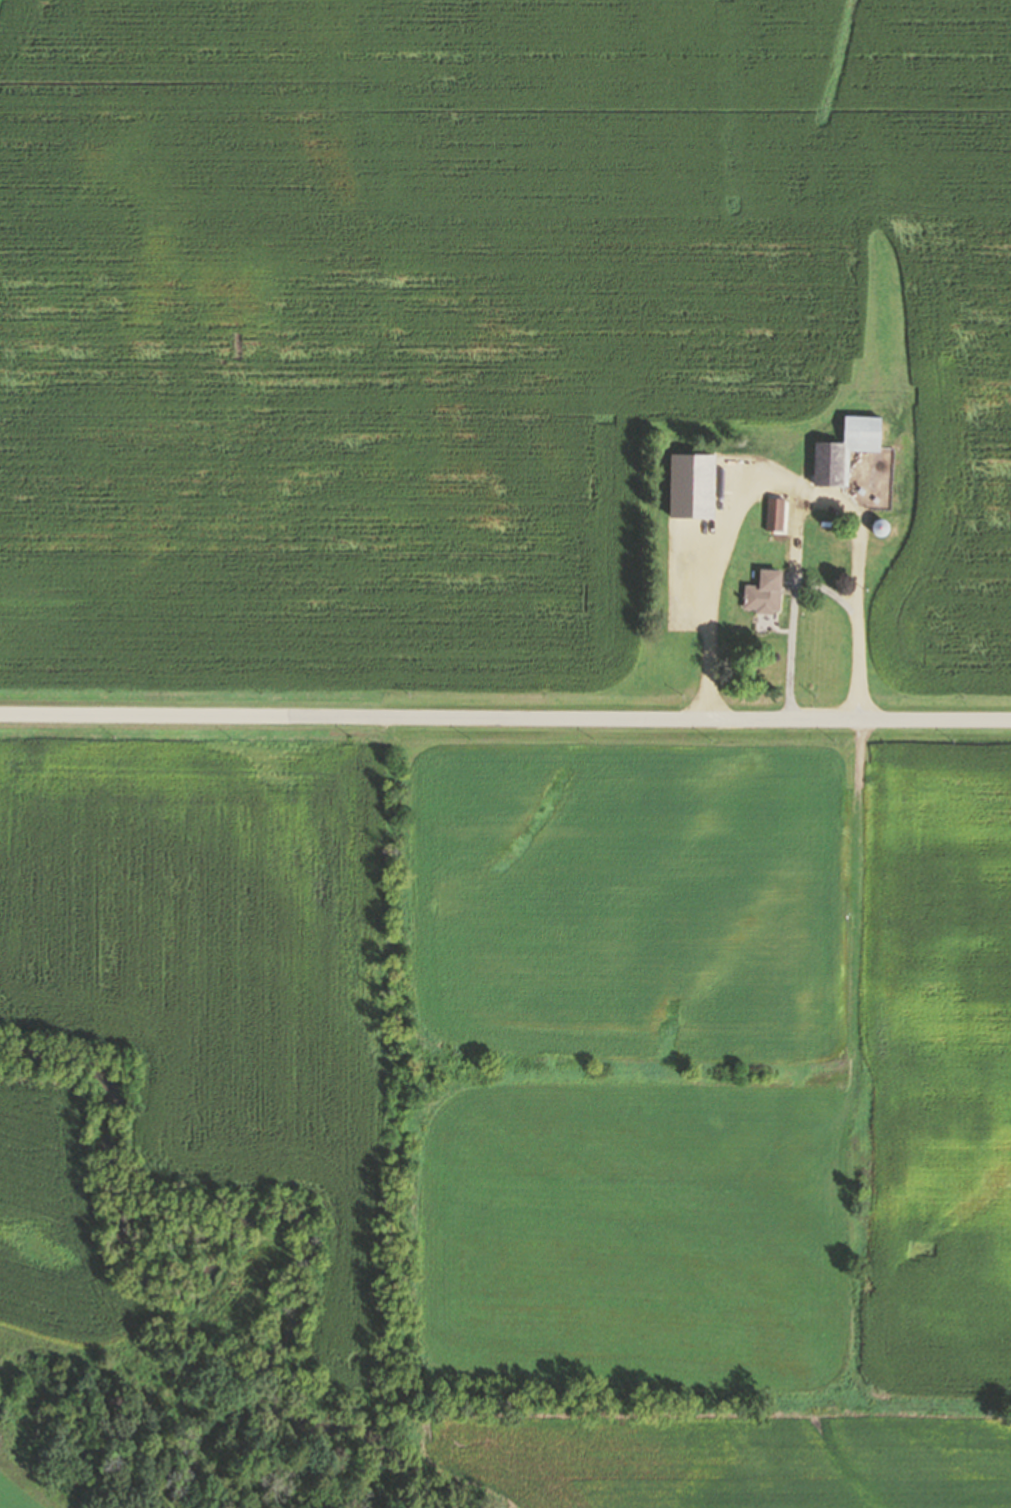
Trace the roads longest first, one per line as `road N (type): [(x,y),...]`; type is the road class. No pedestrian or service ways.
road 1 (secondary): [(1010,720),(0,713)]
road 2 (track): [(797,581),(793,522),(815,500),(842,506),(857,528),(855,617)]

